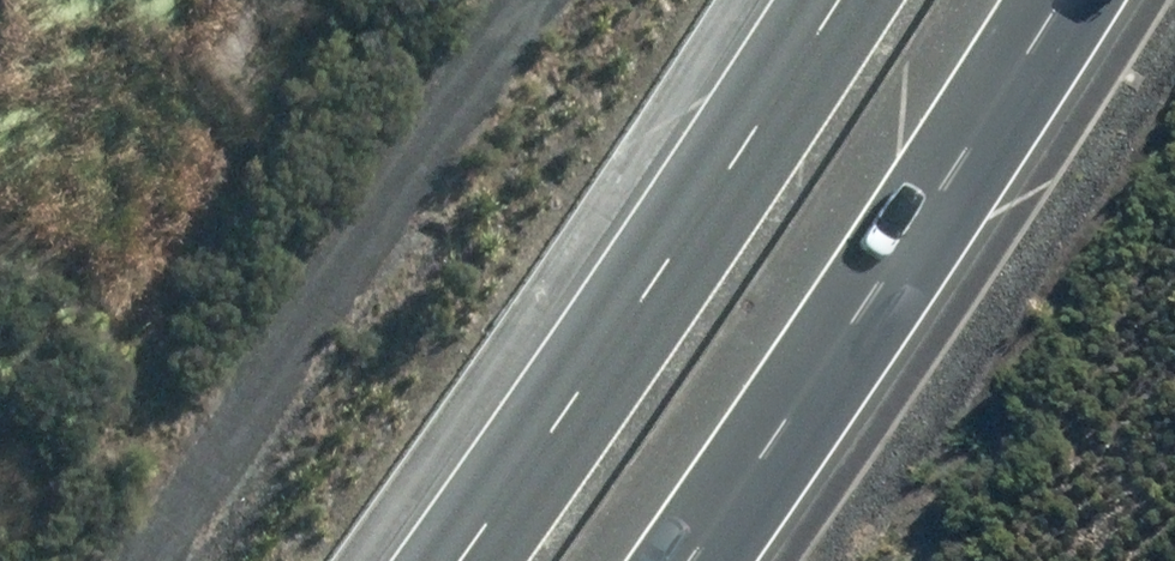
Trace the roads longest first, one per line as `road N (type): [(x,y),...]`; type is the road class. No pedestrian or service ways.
road 1 (track): [(143,560),(529,0)]
road 2 (motorway): [(460,560),(665,270),(837,0)]
road 3 (motorway): [(1062,0),(688,560)]

